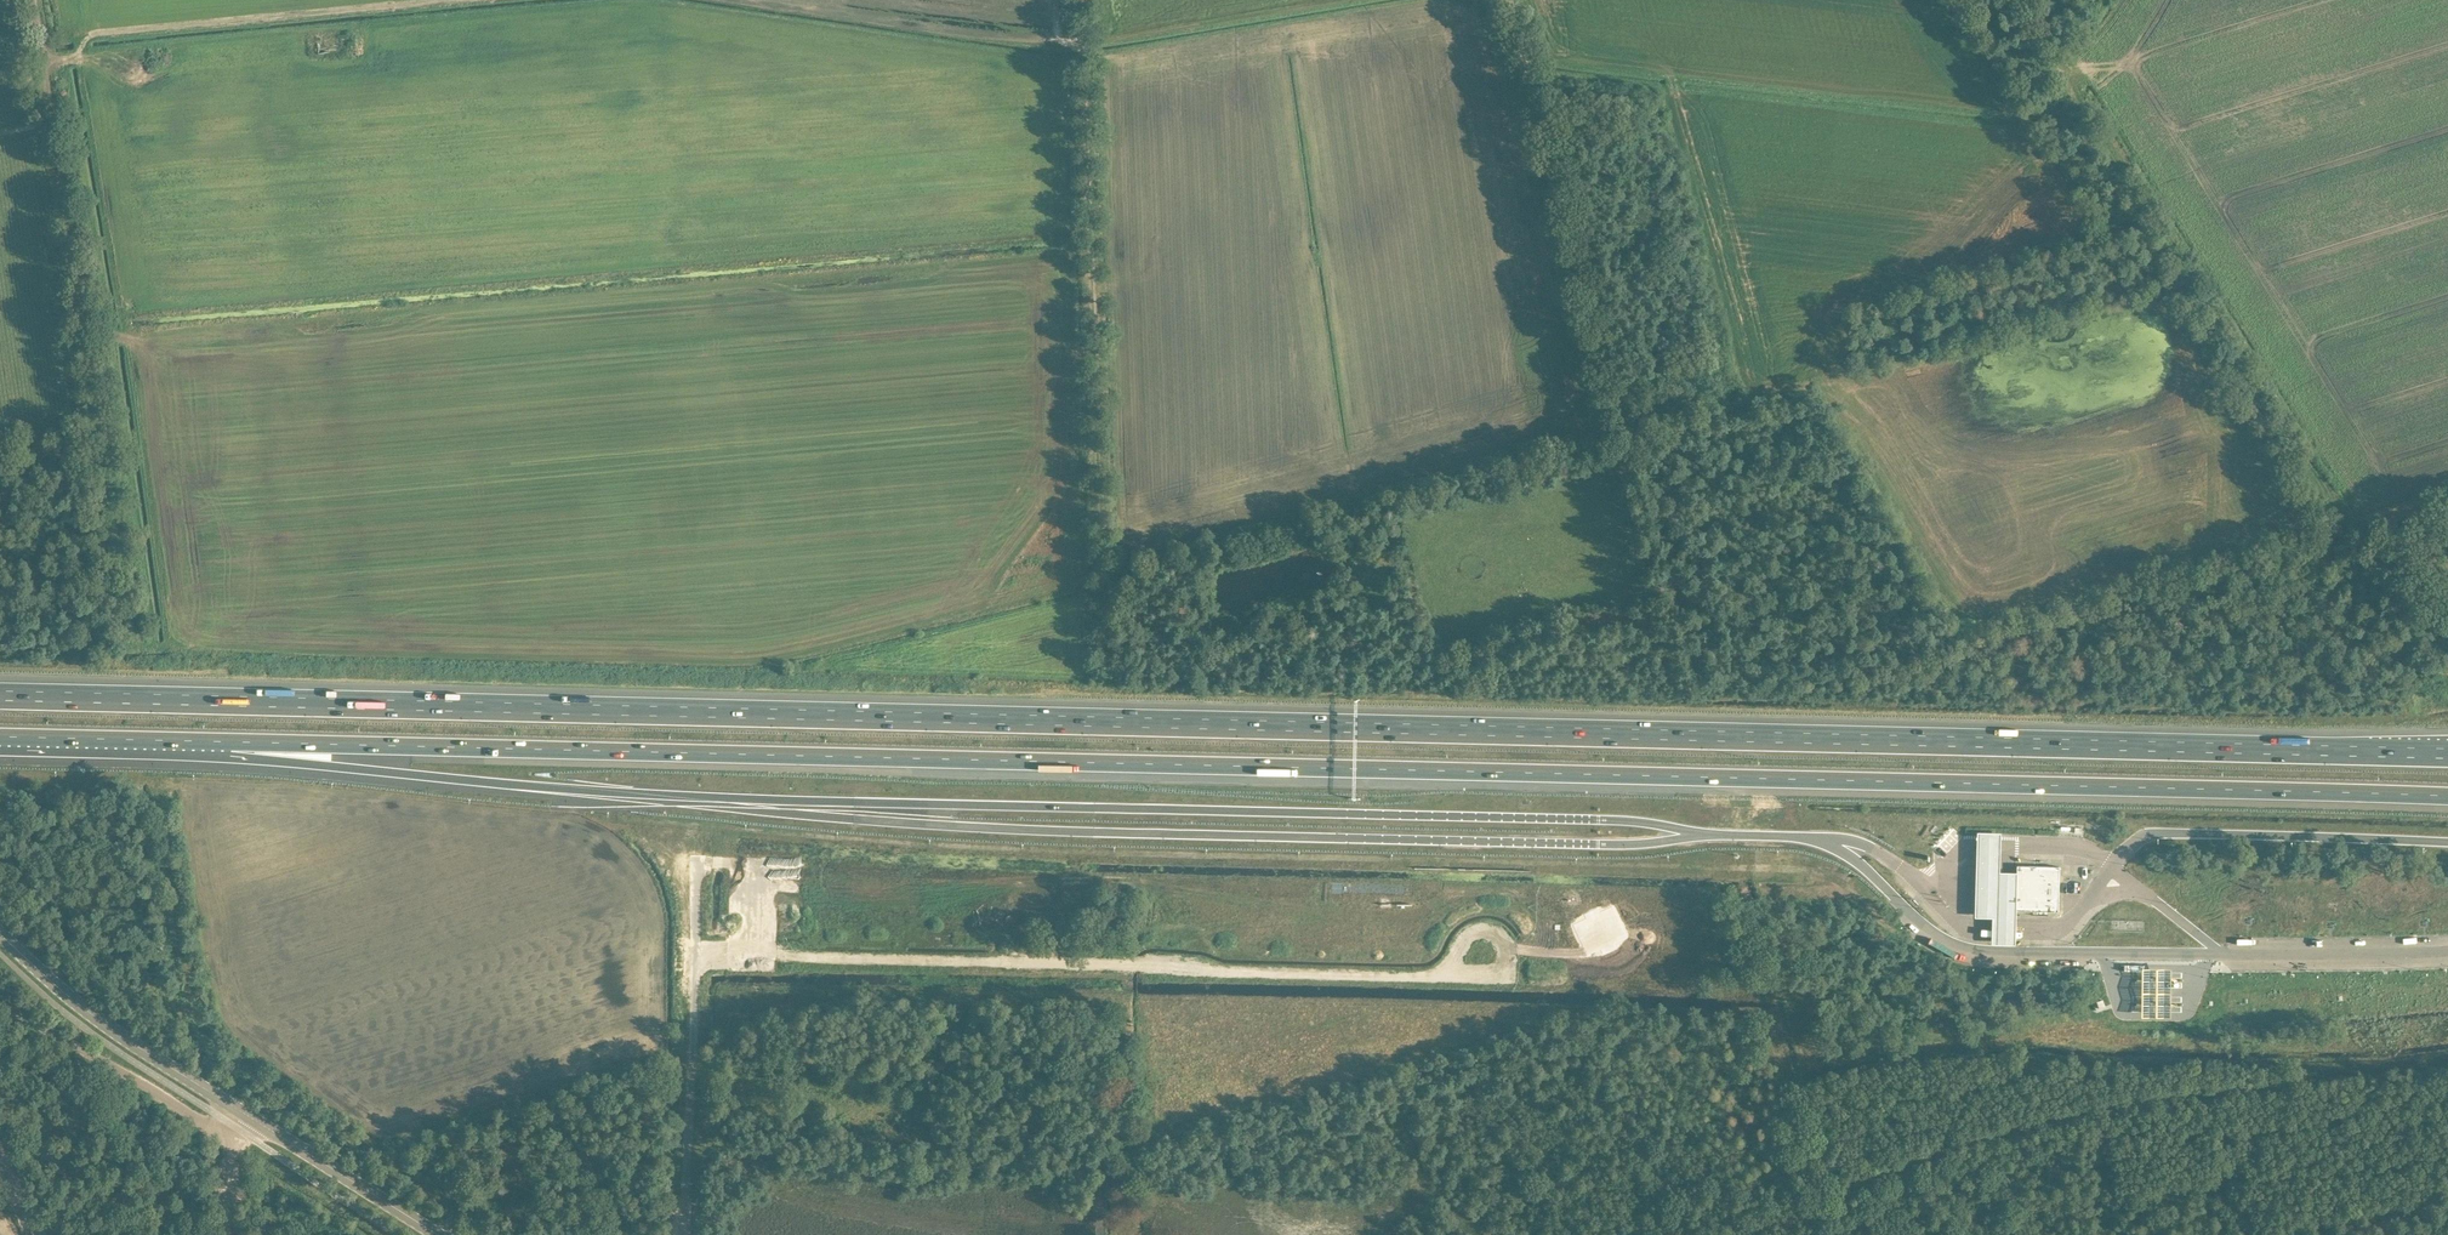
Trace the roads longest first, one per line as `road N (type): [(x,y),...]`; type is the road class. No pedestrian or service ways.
road 1 (motorway): [(2447,752),(0,693)]
road 2 (motorway): [(267,742),(2447,795)]
road 3 (motorway): [(825,807),(907,822),(1038,829),(1620,844),(1686,834)]
road 4 (motorway): [(825,807),(900,801),(1599,820),(1686,834)]
road 5 (track): [(2447,1050),(2365,1055),(1968,1128),(1820,1212),(1729,1234)]
road 6 (motorway): [(267,742),(366,764),(825,807)]
road 7 (track): [(104,404),(52,62),(31,41),(26,0)]
road 8 (tertiary): [(245,1114),(117,1033),(0,936)]
road 9 (unclassified): [(0,1000),(211,1128),(236,1128),(245,1114)]
road 10 (motorway): [(0,736),(267,742)]
road 11 (tertiary): [(438,1234),(245,1114)]
road 12 (track): [(1826,1234),(1769,1015)]
road 13 (motorway): [(1686,834),(1823,837)]

